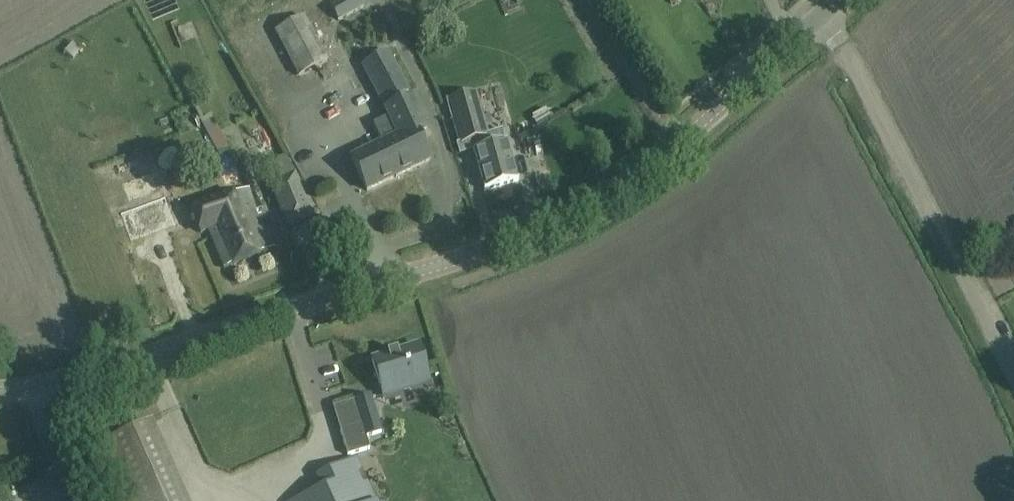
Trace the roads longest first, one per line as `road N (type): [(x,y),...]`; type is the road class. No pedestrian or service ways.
road 1 (unclassified): [(0,389),(85,373),(255,322),(505,243),(579,210),(693,129),(823,11)]
road 2 (unclassified): [(1013,371),(823,11)]

